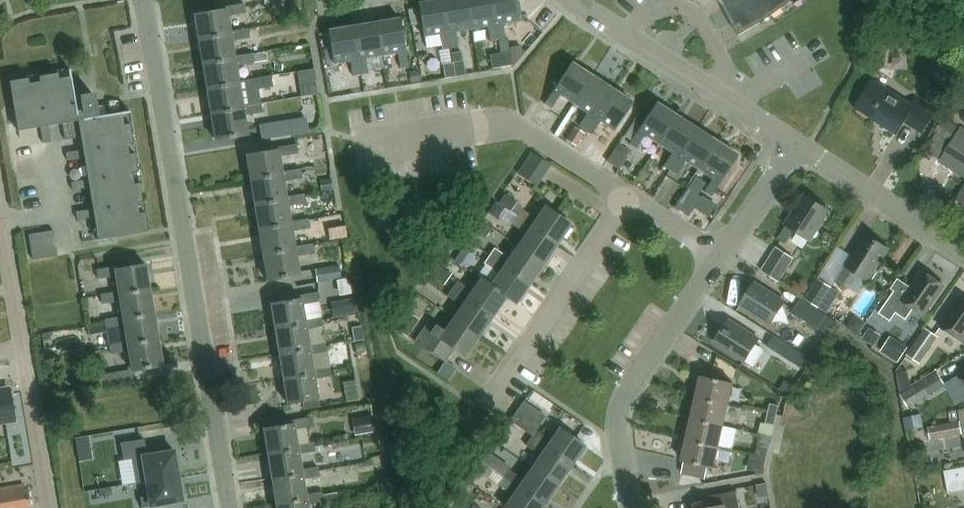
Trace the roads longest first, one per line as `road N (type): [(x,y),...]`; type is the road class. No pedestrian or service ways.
road 1 (residential): [(230,507),(144,0)]
road 2 (residential): [(628,196),(499,123),(357,142)]
road 3 (residential): [(48,507),(0,229)]
road 4 (residential): [(633,507),(620,421),(632,388),(718,255)]
road 5 (unclassified): [(796,147),(567,0)]
road 6 (residential): [(490,396),(628,196)]
road 7 (unclassified): [(963,251),(796,147)]
road 8 (residential): [(718,255),(796,147)]

